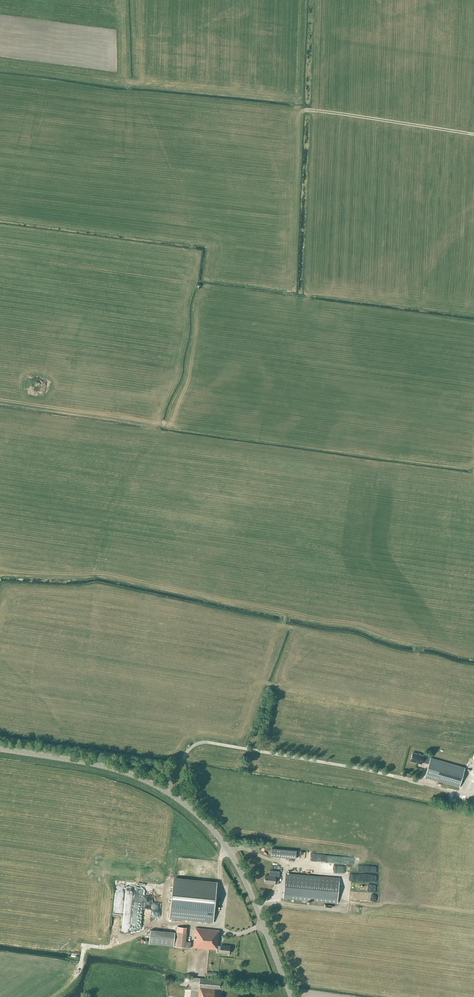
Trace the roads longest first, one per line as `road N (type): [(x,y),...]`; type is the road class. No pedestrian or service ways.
road 1 (tertiary): [(291,996),(241,873),(196,814),(120,770),(0,749)]

